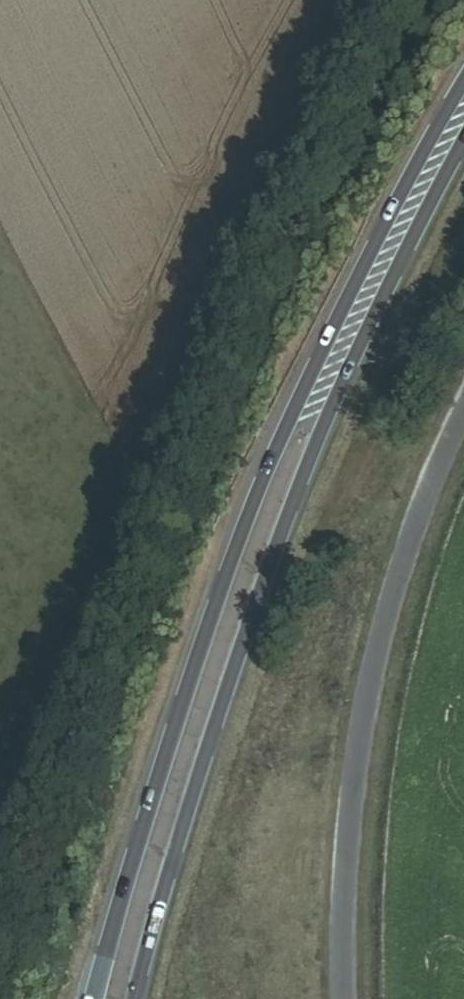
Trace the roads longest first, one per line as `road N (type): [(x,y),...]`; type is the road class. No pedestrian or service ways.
road 1 (primary): [(305,426),(287,430),(198,650),(92,998)]
road 2 (primary): [(132,998),(176,836),(316,437),(305,426)]
road 3 (unclassified): [(342,998),(338,943),(350,803),(370,679),(408,548),(463,413)]
road 4 (primary): [(463,104),(305,426)]

